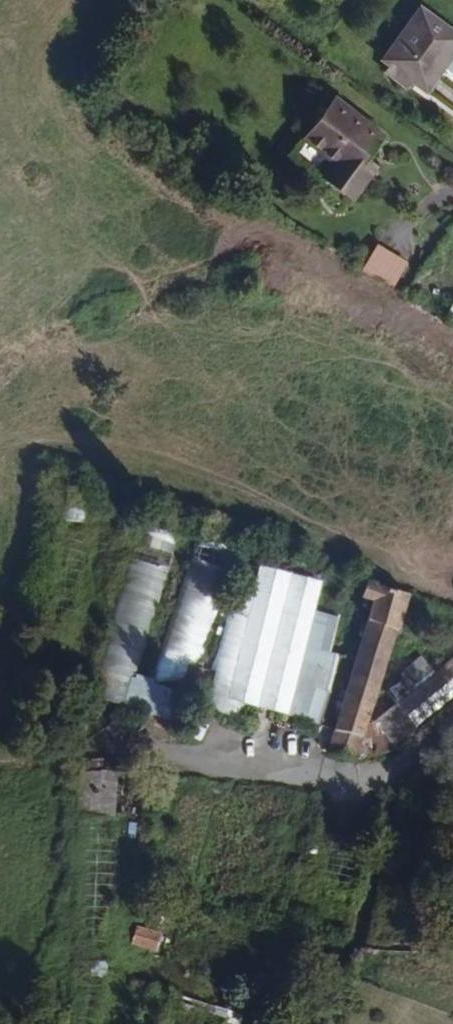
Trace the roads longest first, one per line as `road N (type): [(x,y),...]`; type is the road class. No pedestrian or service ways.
road 1 (track): [(452,722),(398,776),(0,761)]

